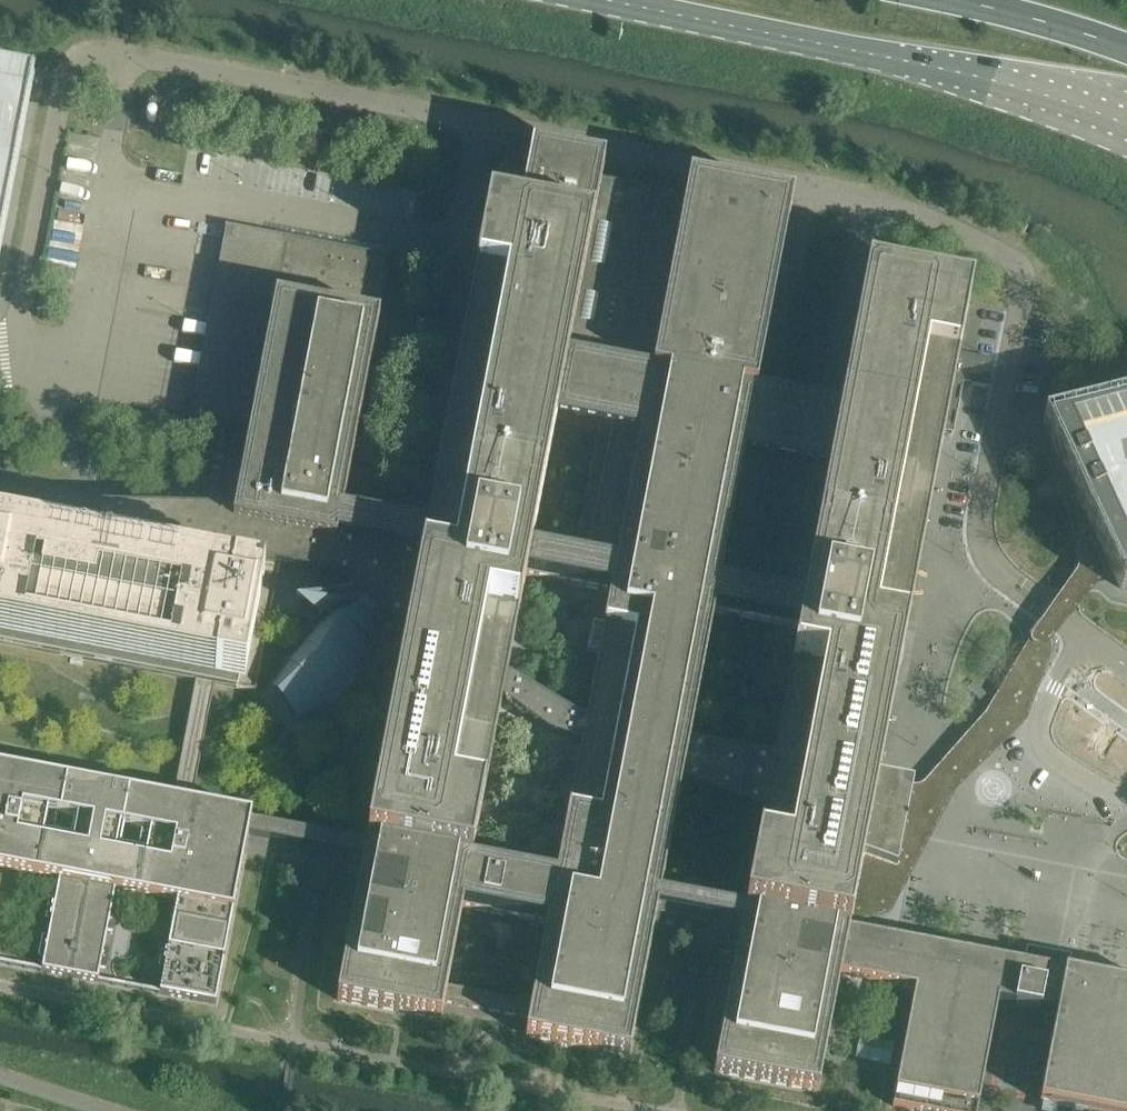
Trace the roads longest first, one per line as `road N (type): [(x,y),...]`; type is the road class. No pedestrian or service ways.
road 1 (primary): [(616,0),(1020,86),(1126,124)]
road 2 (primary): [(1126,47),(969,0)]

